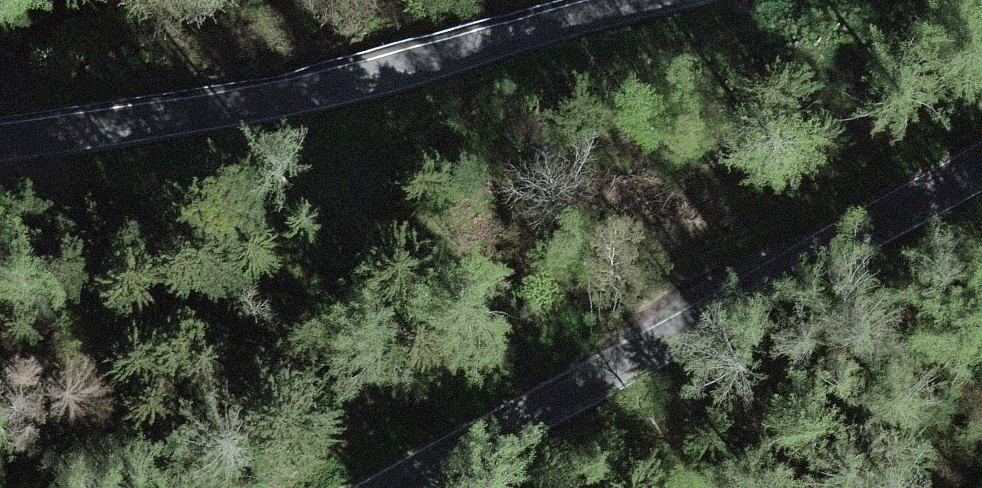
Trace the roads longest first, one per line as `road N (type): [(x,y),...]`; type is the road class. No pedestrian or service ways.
road 1 (tertiary): [(981,166),(719,299),(542,411),(391,487)]
road 2 (tertiary): [(0,139),(268,101),(647,0)]

